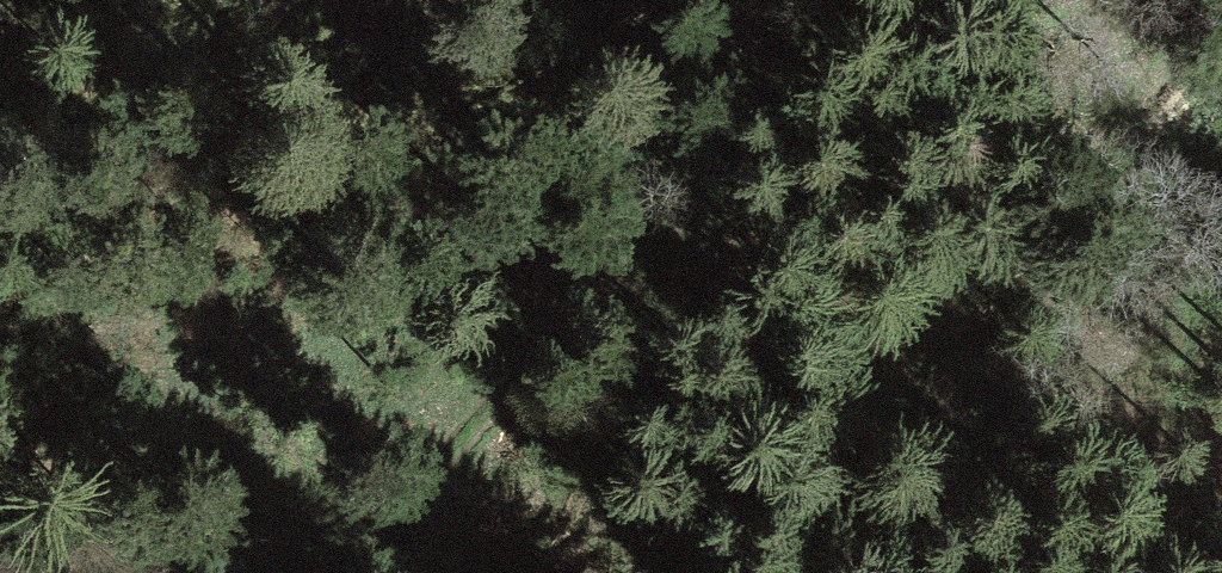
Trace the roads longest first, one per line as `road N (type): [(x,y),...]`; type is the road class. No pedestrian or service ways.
road 1 (track): [(331,572),(637,283),(1050,0)]
road 2 (track): [(487,428),(720,0)]

